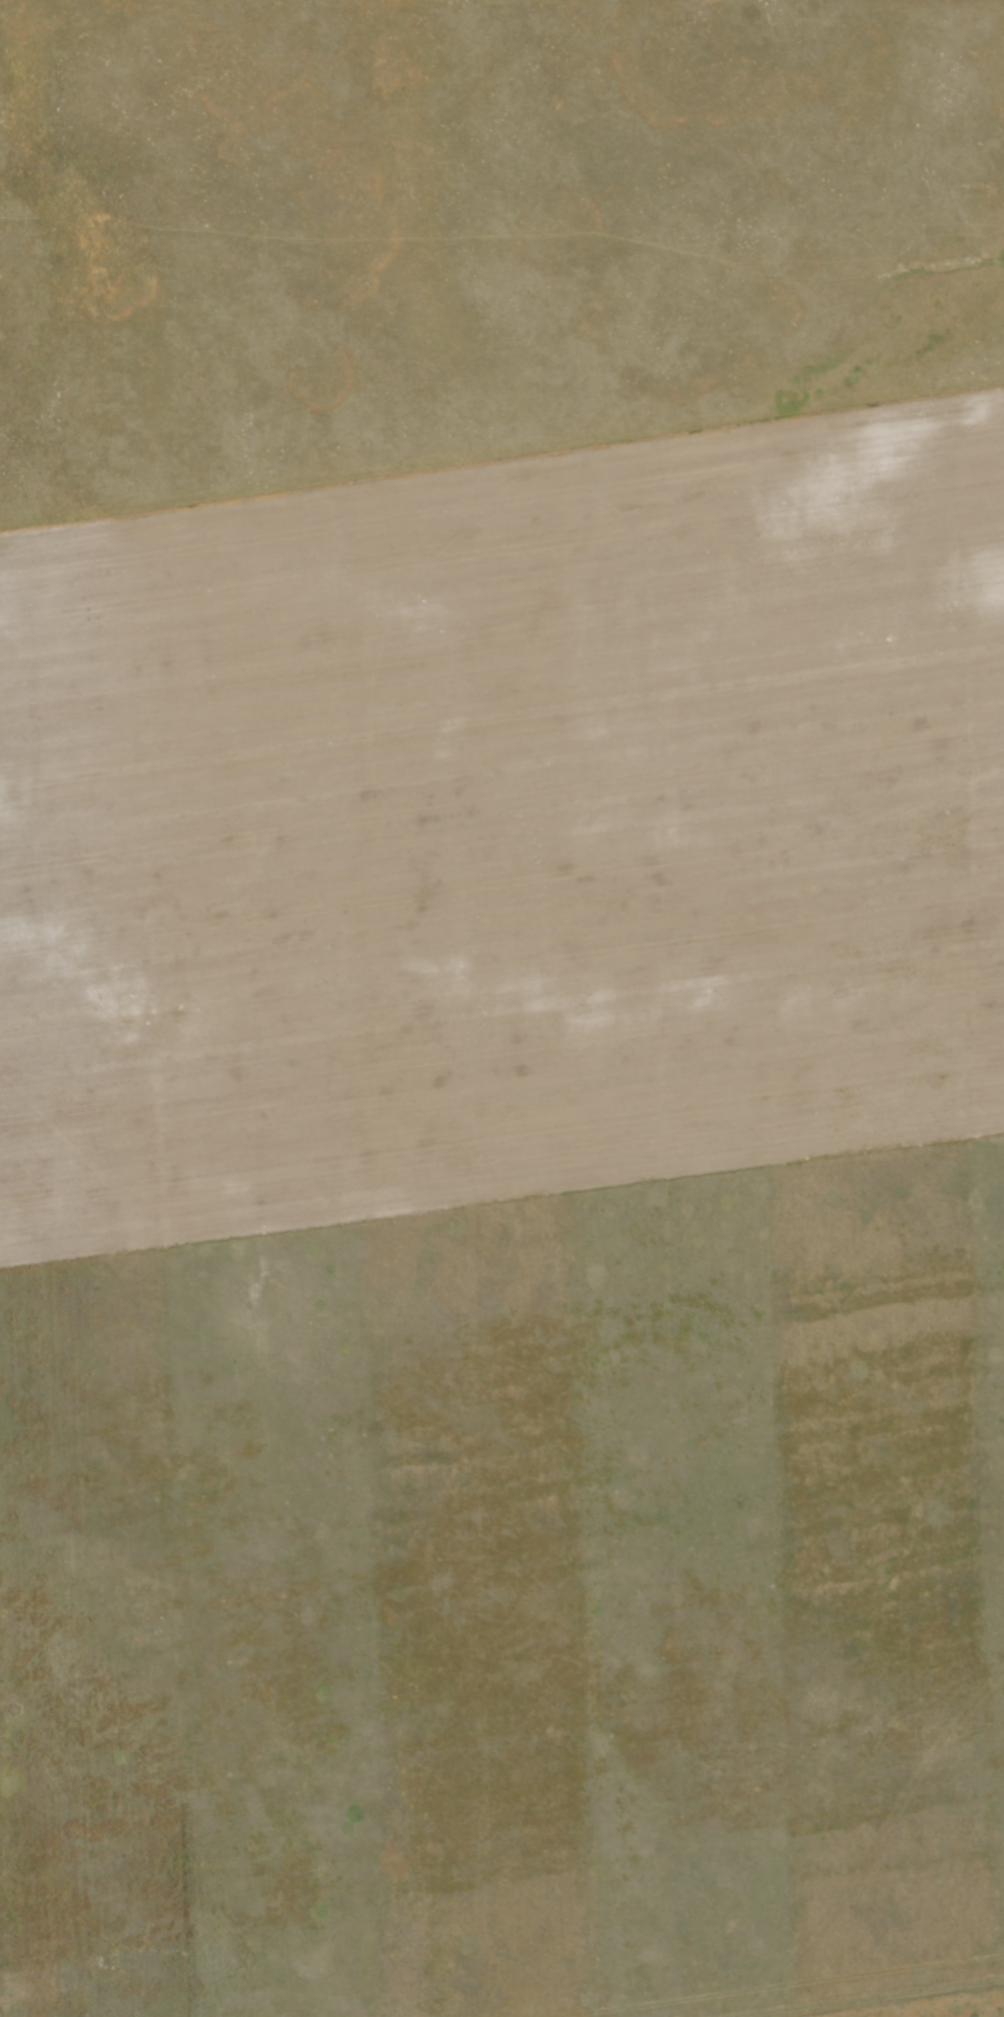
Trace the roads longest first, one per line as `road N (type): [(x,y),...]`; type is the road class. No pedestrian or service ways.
road 1 (residential): [(781,2016),(1003,1984)]

